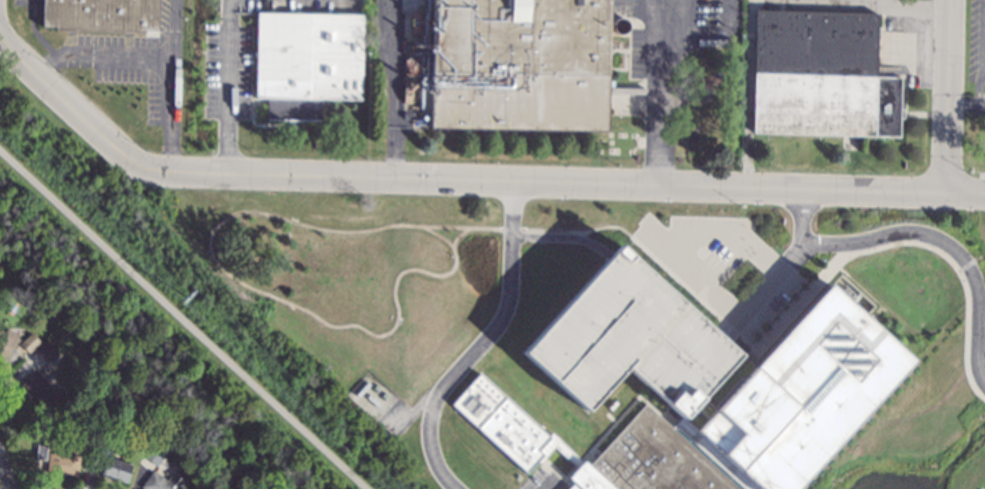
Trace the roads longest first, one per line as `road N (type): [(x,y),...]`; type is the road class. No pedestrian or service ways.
road 1 (residential): [(947,193),(173,174),(126,156),(4,46),(0,33)]
road 2 (residential): [(947,193),(950,0)]

